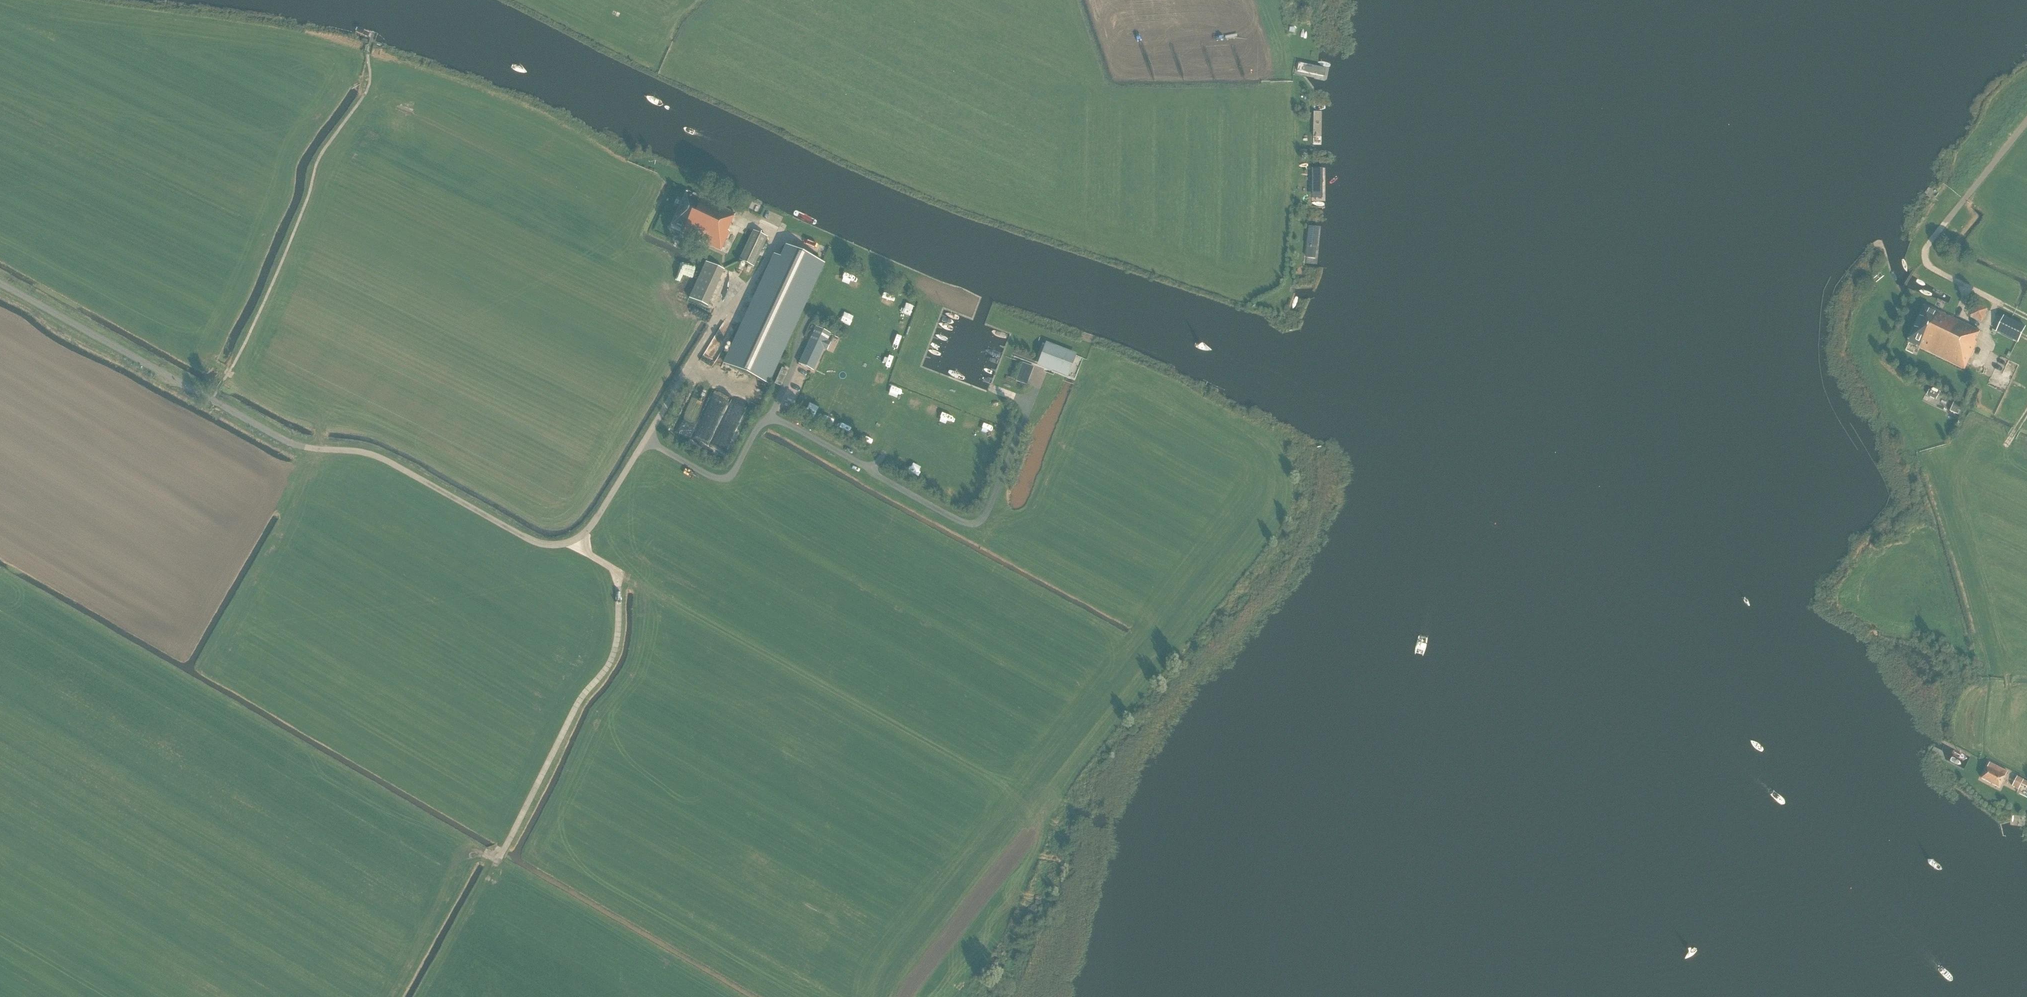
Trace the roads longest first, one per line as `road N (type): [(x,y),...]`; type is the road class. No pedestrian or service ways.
road 1 (unclassified): [(0,281),(290,442),(382,457),(540,543),(563,543),(588,528),(645,438)]
road 2 (track): [(580,536),(620,572),(613,651),(582,695),(497,862)]
road 3 (unclassified): [(1929,266),(1927,246),(2026,119)]

